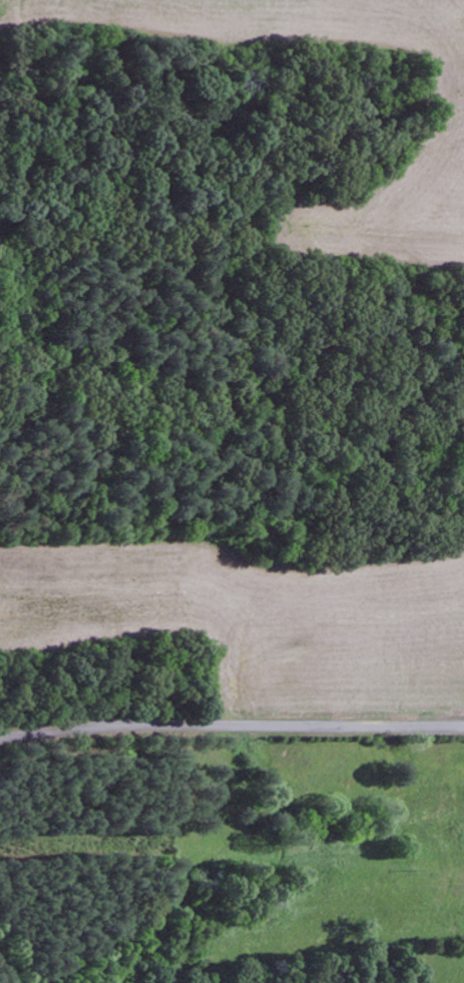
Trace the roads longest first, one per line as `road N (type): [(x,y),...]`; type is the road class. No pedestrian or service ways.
road 1 (residential): [(463,725),(103,724),(0,739)]

